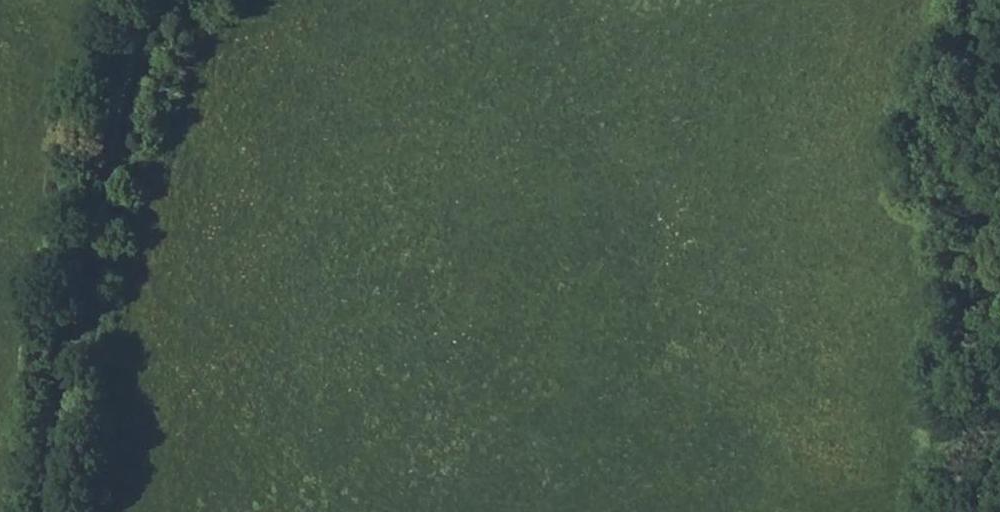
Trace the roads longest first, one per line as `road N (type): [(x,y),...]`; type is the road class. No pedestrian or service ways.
road 1 (track): [(58,511),(87,288),(159,0)]

